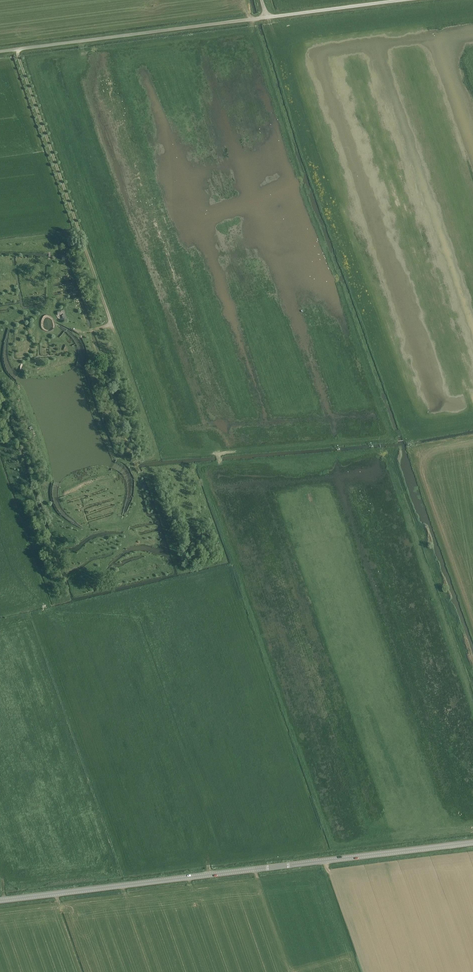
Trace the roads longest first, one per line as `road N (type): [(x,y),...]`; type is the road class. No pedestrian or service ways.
road 1 (tertiary): [(0,900),(472,842)]
road 2 (unclassified): [(0,51),(265,17)]
road 3 (unclassified): [(265,17),(395,0)]

